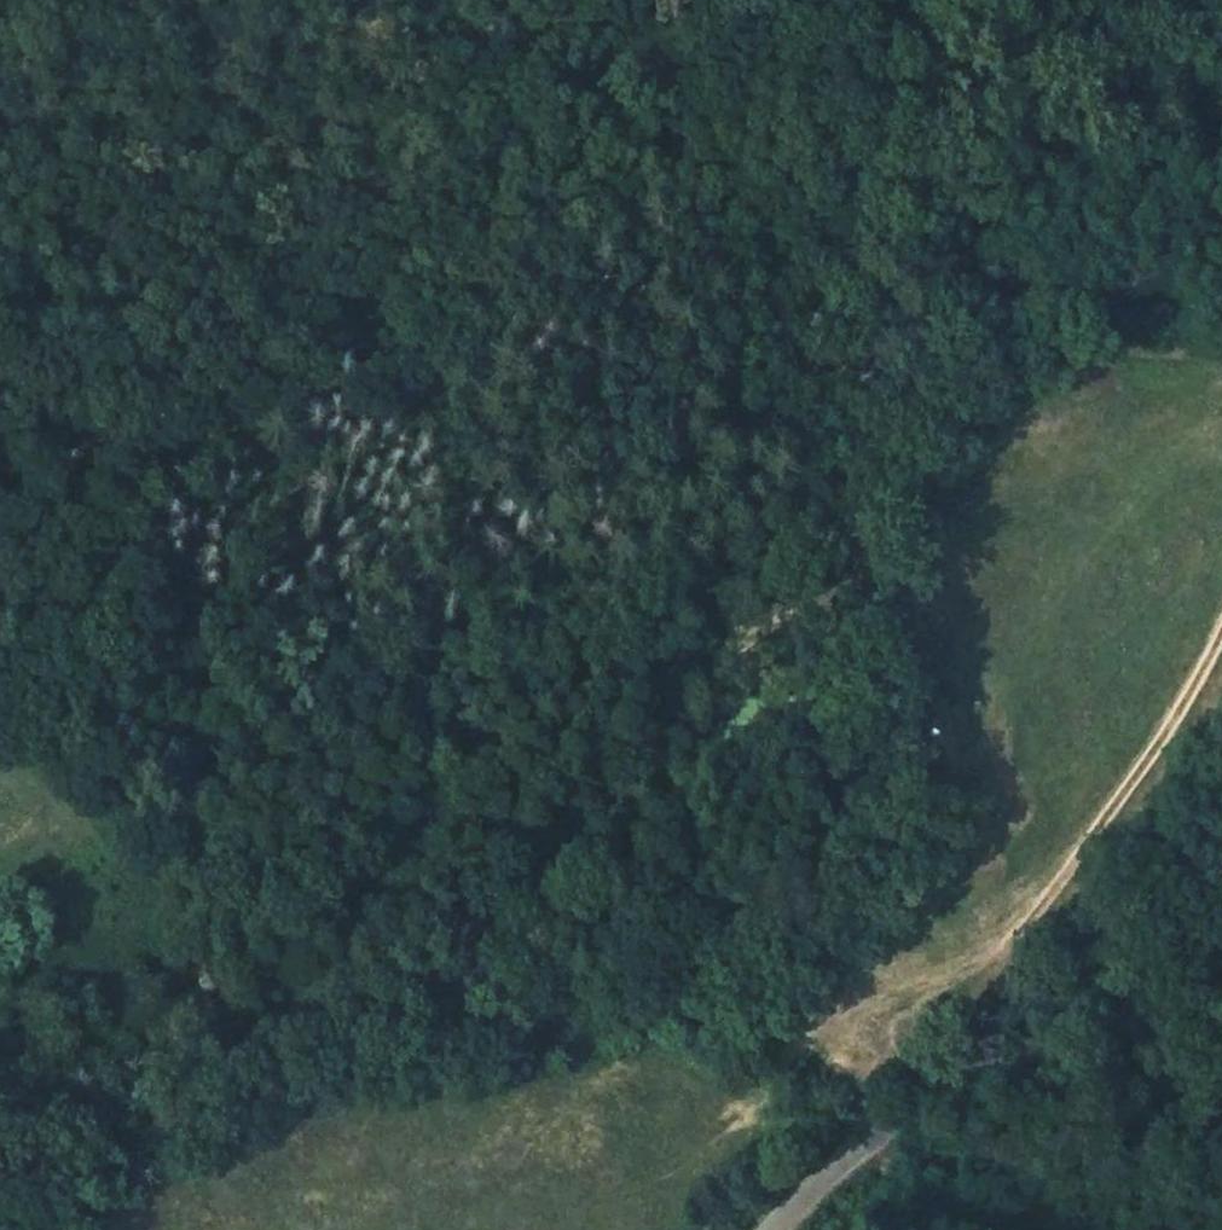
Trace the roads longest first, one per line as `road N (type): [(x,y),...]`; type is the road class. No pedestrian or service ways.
road 1 (residential): [(1221,755),(1101,939),(794,1195),(767,1229)]

